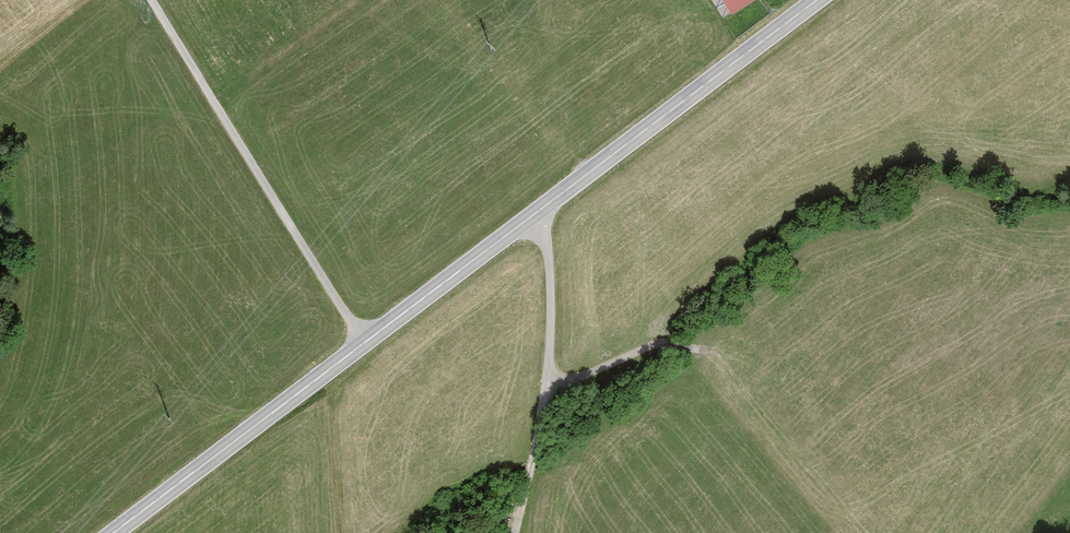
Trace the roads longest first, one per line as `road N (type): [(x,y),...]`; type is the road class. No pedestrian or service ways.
road 1 (primary): [(815,0),(111,532)]
road 2 (track): [(364,341),(153,0)]
road 3 (track): [(532,214),(546,244),(550,330),(515,532)]
road 4 (track): [(547,380),(657,343),(699,349)]

